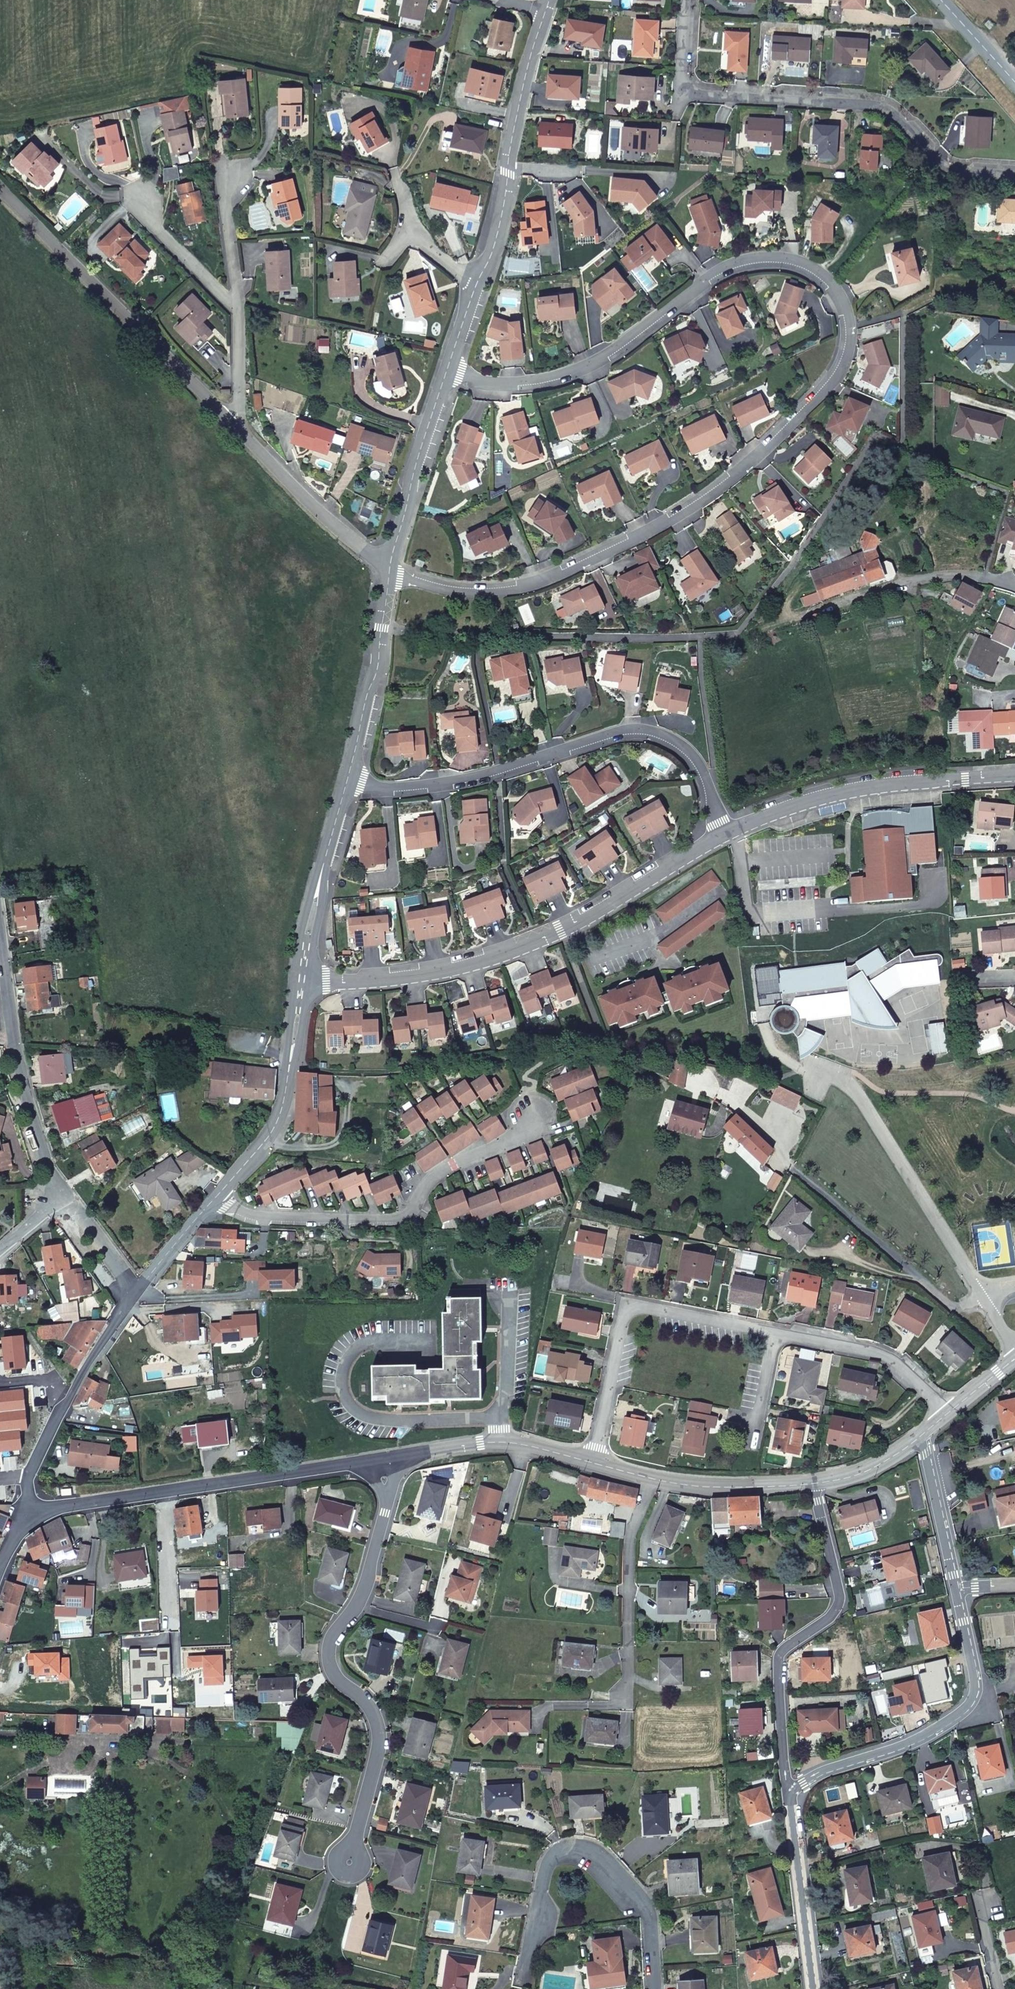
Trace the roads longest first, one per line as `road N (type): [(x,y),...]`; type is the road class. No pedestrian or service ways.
road 1 (residential): [(451,371),(481,383),(531,385),(605,365),(732,267),(763,259),(824,272),(851,332),(839,375),(741,471),(622,548),(509,590),(450,589),(390,572)]
road 2 (residential): [(301,981),(440,974),(495,958),(576,923),(722,834)]
road 3 (residential): [(687,0),(682,91),(870,100),(905,119),(934,155),(960,167),(1014,170)]
road 4 (residential): [(348,781),(433,788),(615,735),(654,735),(683,750),(709,788),(722,834)]
road 5 (residential): [(349,1861),(379,1754),(363,1697),(333,1661),(333,1636),(361,1602),(389,1501),(382,1458)]
road 6 (residential): [(216,1197),(258,1216),(400,1216),(413,1212),(432,1177),(517,1140),(533,1118)]
road 7 (tertiary): [(382,1458),(27,1512)]
road 8 (residential): [(788,1791),(778,1665),(785,1649),(833,1613),(840,1593),(813,1481)]
road 9 (residential): [(231,425),(0,190)]
road 10 (residential): [(654,1988),(650,1917),(600,1853),(568,1850),(548,1867),(526,1981)]
road 11 (residential): [(956,1590),(978,1699),(956,1724),(788,1791)]
road 12 (residential): [(595,1467),(627,1302),(776,1333)]
road 13 (residential): [(722,834),(814,795),(1014,773)]
road 14 (residential): [(982,1292),(859,1091),(817,1063)]
road 15 (residential): [(477,285),(547,10)]
road 16 (residential): [(58,1197),(13,1040),(0,938)]
road 17 (residential): [(27,1512),(27,1483),(61,1410),(134,1296)]
road 18 (residential): [(216,1197),(284,1104),(301,981)]
road 19 (residential): [(628,1704),(631,1532),(652,1479)]
road 20 (tertiary): [(595,1467),(480,1443),(382,1458)]
road 21 (residential): [(390,572),(231,425)]
road 22 (residential): [(348,781),(376,671),(390,572)]
road 23 (residential): [(390,572),(414,474),(451,371)]
road 24 (residential): [(301,981),(348,781)]
road 25 (residential): [(776,1333),(891,1357),(950,1414)]
road 26 (residential): [(812,1988),(788,1791)]
road 27 (tertiary): [(813,1481),(741,1487),(652,1479)]
road 28 (residential): [(236,311),(154,222),(145,184)]
road 29 (residential): [(922,1437),(956,1590)]
road 30 (residential): [(221,176),(236,311)]
road 31 (residential): [(134,1296),(216,1197)]
road 32 (residential): [(134,1296),(58,1197)]

